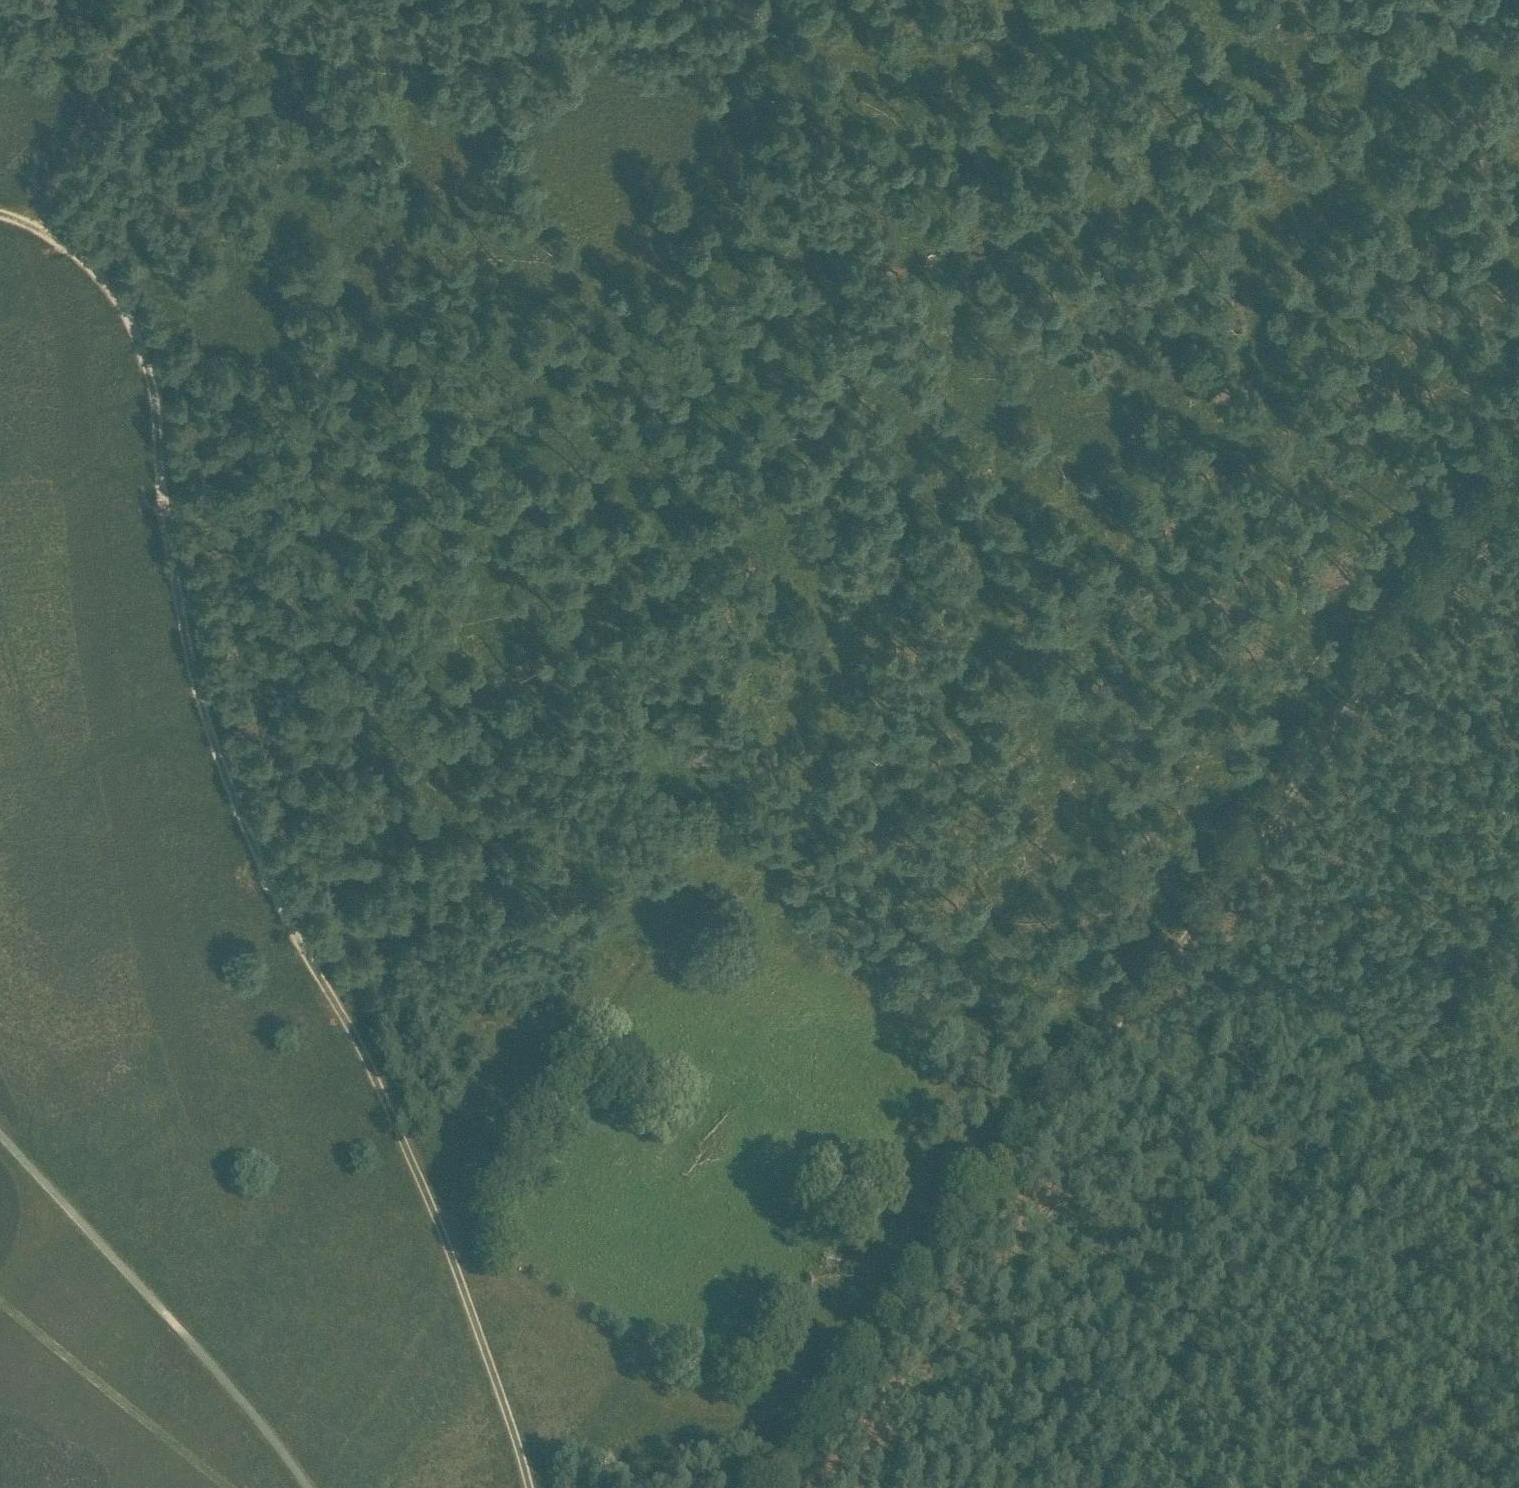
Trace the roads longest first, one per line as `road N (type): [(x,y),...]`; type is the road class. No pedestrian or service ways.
road 1 (track): [(522,1487),(505,1416),(427,1202),(241,802),(190,642),(140,324),(104,277),(44,222),(0,213)]
road 2 (track): [(817,1487),(1188,1002),(1518,514)]
road 3 (track): [(235,1487),(0,1298)]
road 4 (track): [(44,222),(116,54),(145,15),(169,0)]

